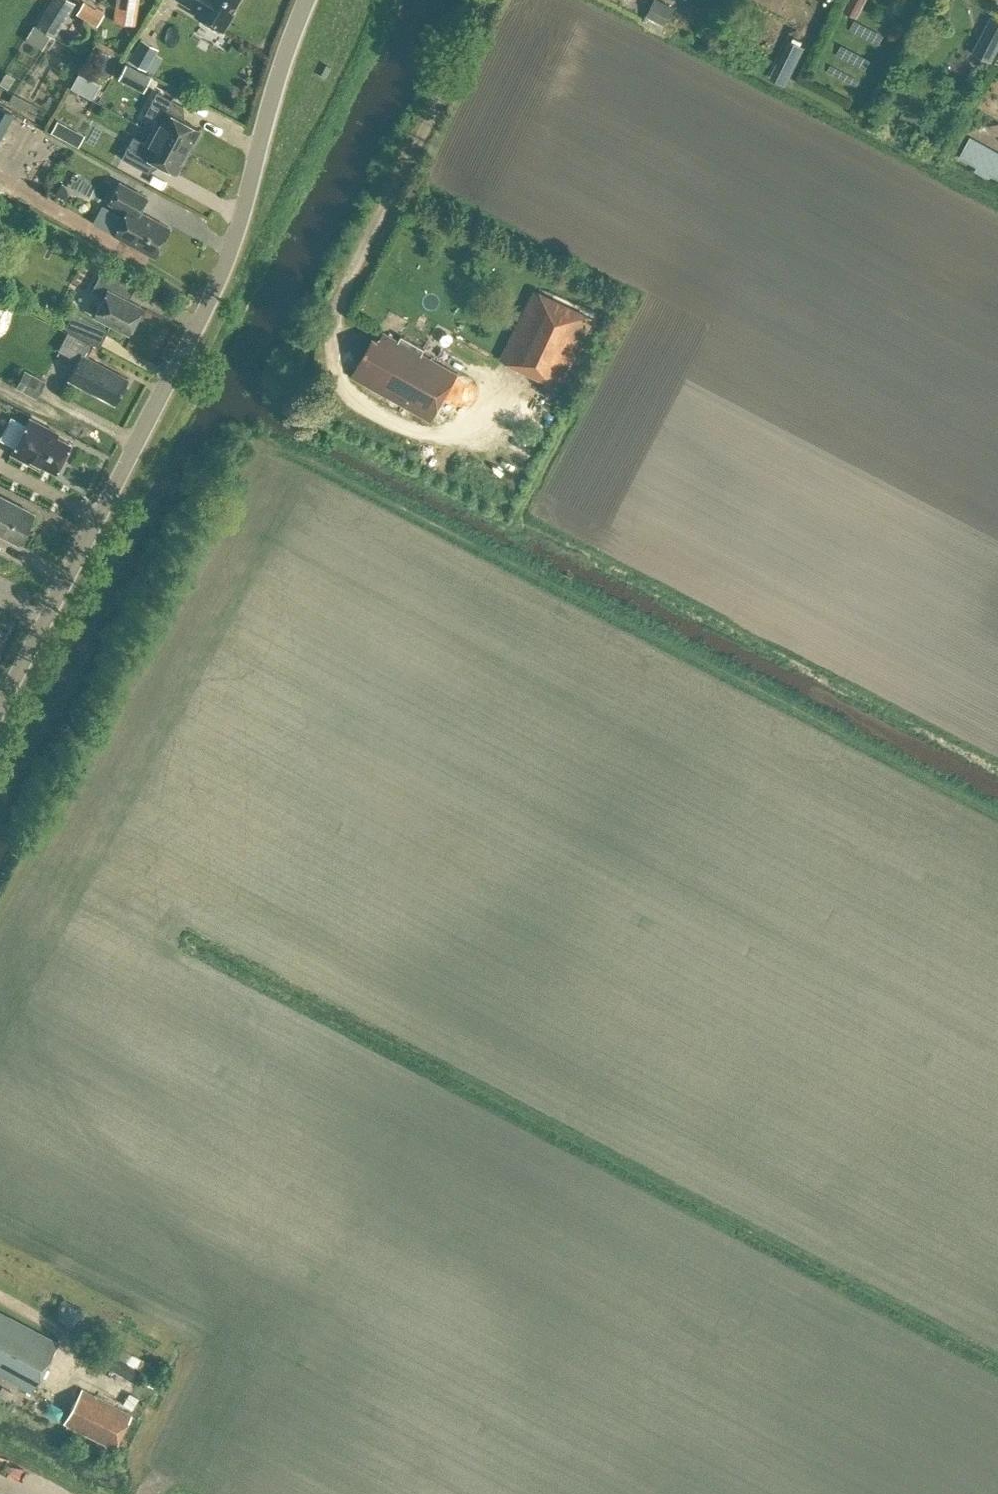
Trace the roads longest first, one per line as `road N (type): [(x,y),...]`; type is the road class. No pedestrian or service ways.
road 1 (tertiary): [(0,704),(238,242),(256,131),(306,0)]
road 2 (residential): [(406,175),(494,0)]

